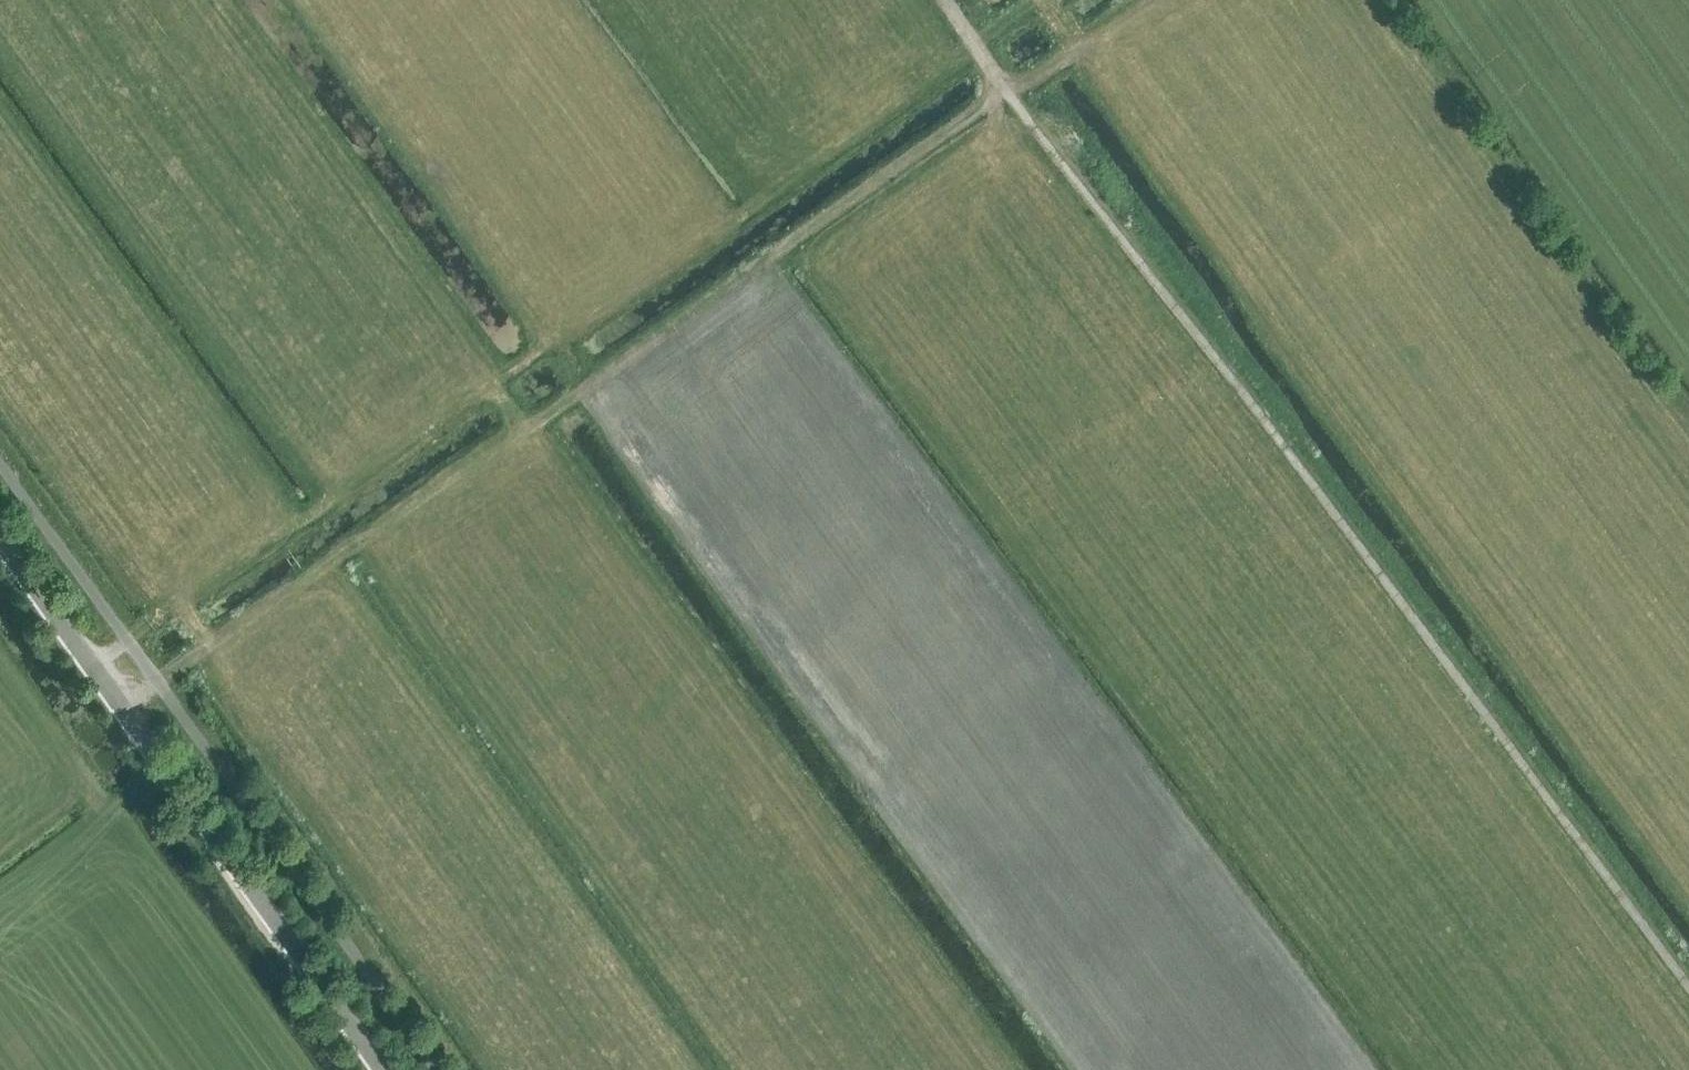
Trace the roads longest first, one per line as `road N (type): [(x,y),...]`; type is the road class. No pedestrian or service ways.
road 1 (tertiary): [(381,1069),(0,541)]

